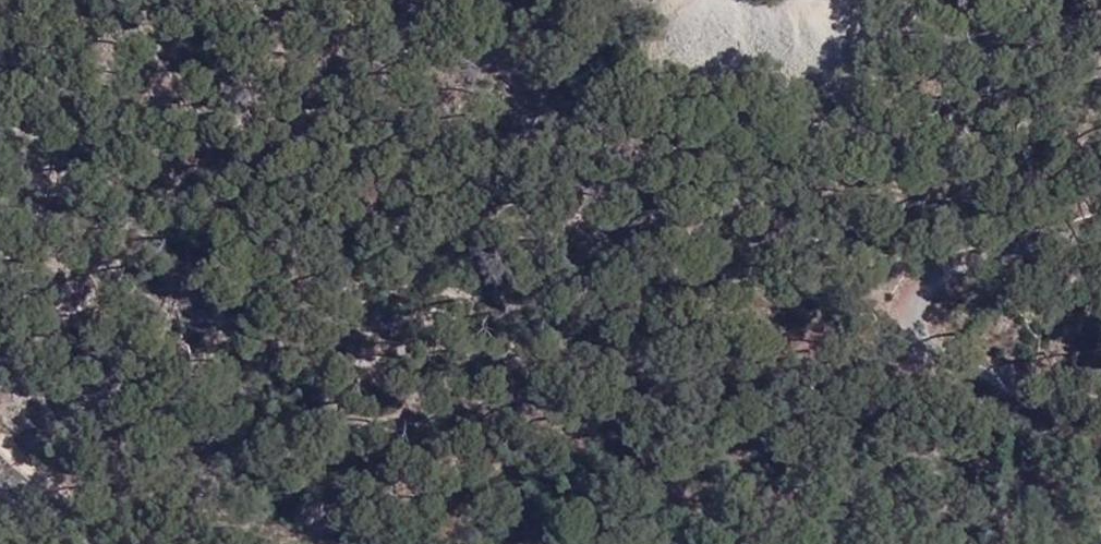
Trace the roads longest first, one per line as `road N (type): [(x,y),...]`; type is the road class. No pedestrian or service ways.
road 1 (unclassified): [(1100,219),(896,276),(872,302),(873,334),(912,356),(1100,414)]
road 2 (track): [(122,543),(0,438)]

